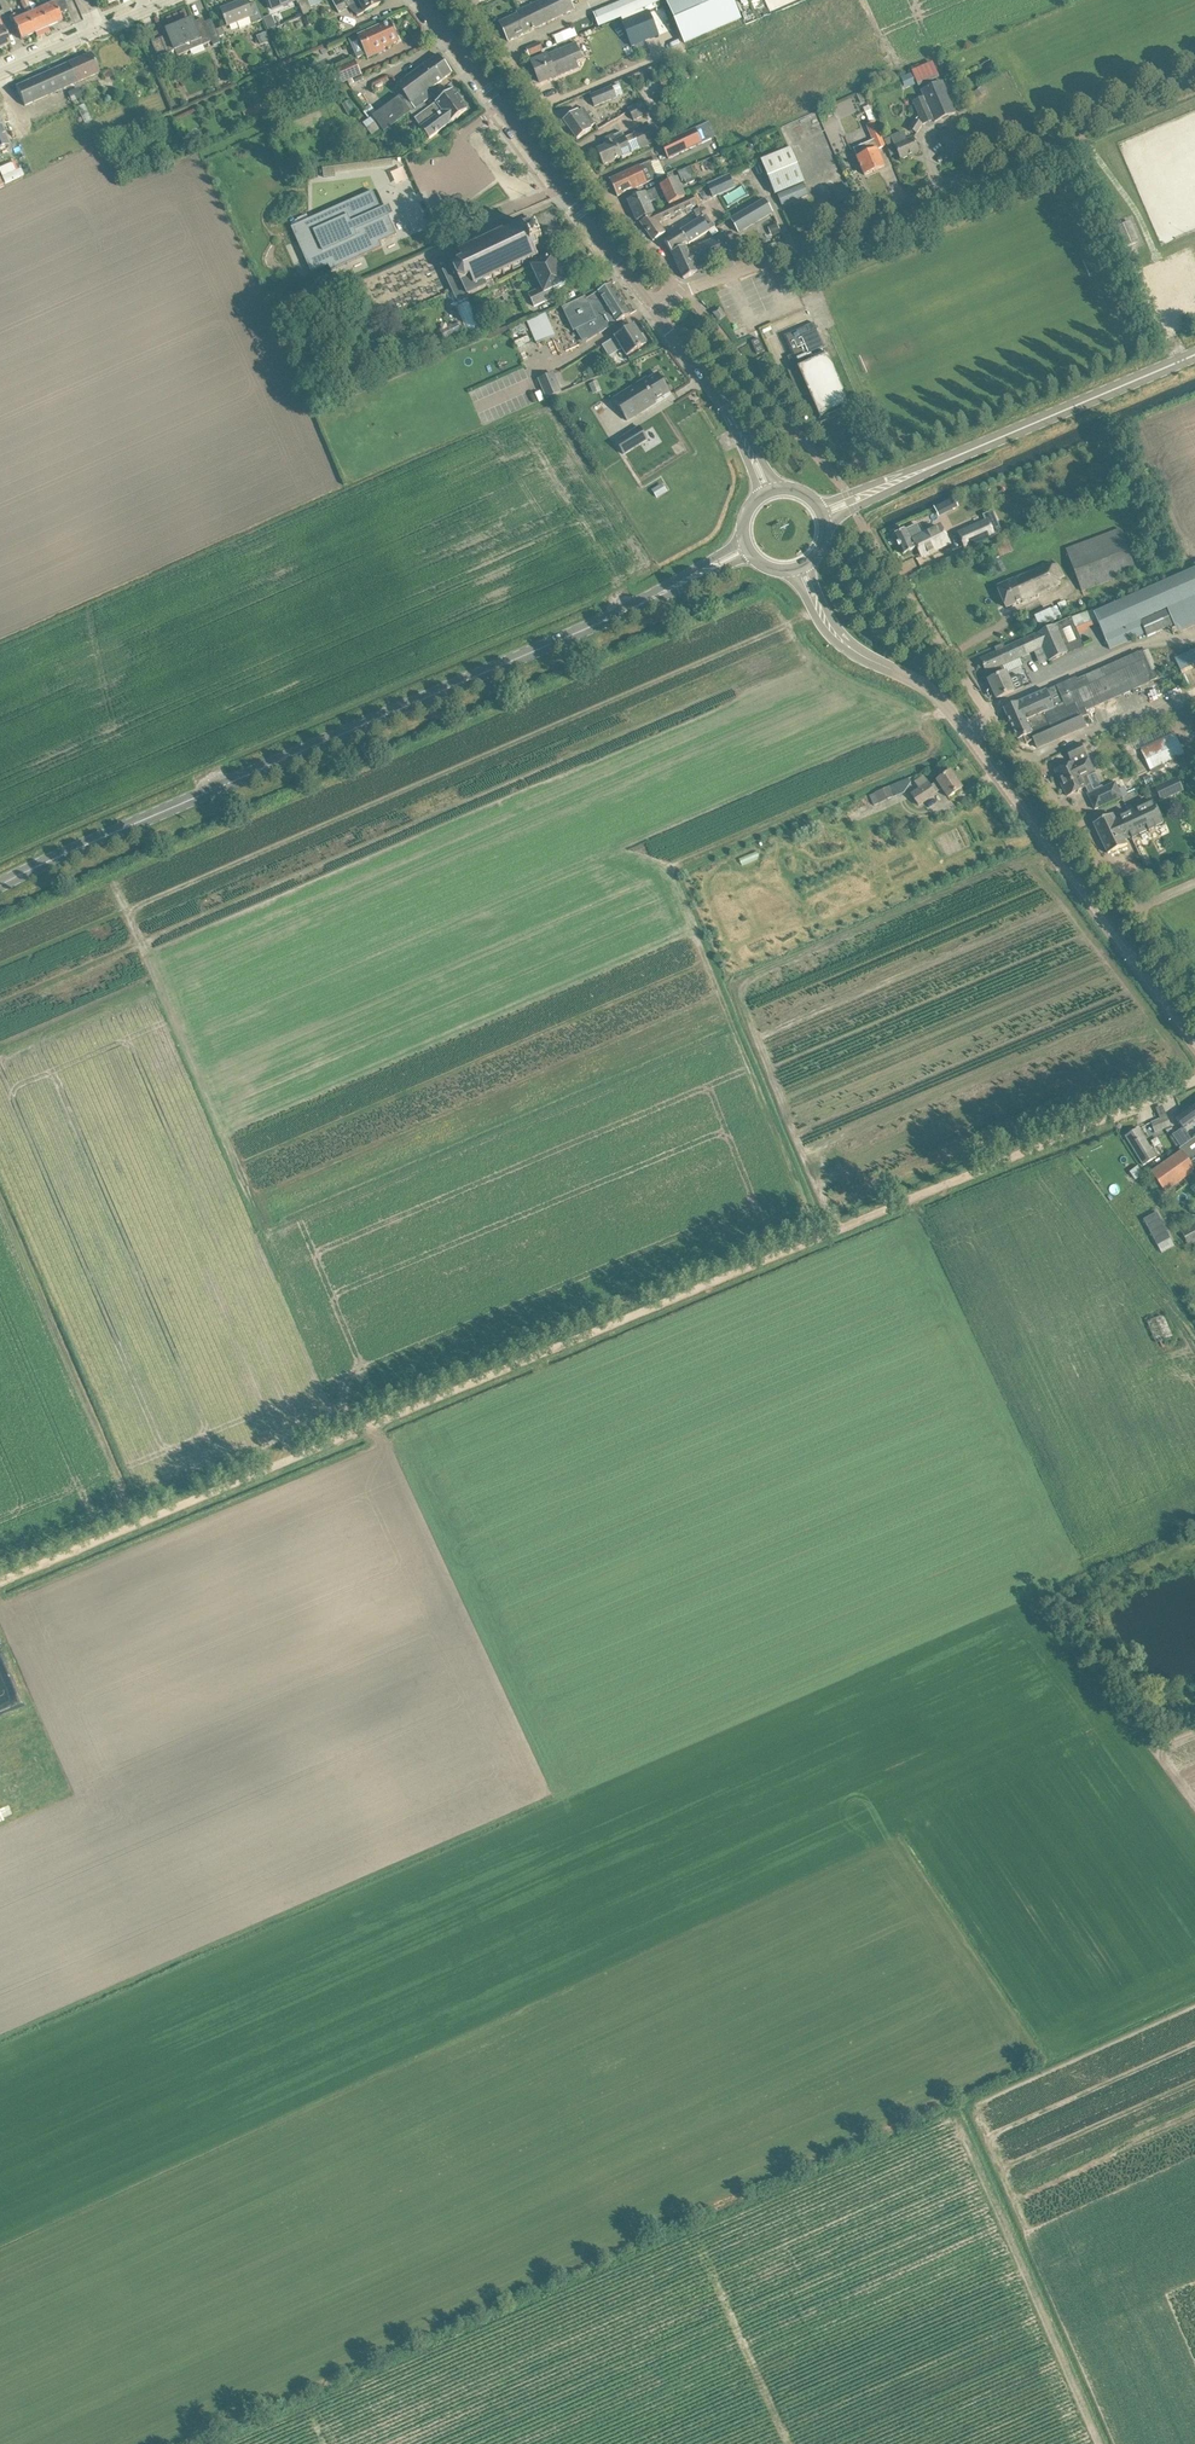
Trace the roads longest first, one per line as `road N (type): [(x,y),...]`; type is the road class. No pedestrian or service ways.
road 1 (track): [(0,1582),(1107,1116)]
road 2 (secondary): [(0,885),(709,568)]
road 3 (unclassified): [(1194,77),(681,289)]
road 4 (tertiary): [(1194,1044),(967,734)]
road 5 (tertiary): [(648,304),(418,0)]
road 6 (residential): [(465,0),(681,289)]
road 7 (secondary): [(875,489),(1194,354)]
road 8 (unclassified): [(990,717),(1194,993)]
road 9 (unclassified): [(1194,637),(1134,646),(986,710)]
road 10 (tertiary): [(967,734),(922,685),(858,653),(818,608)]
road 11 (unclassified): [(876,553),(986,710)]
road 12 (tertiary): [(749,450),(648,304)]

